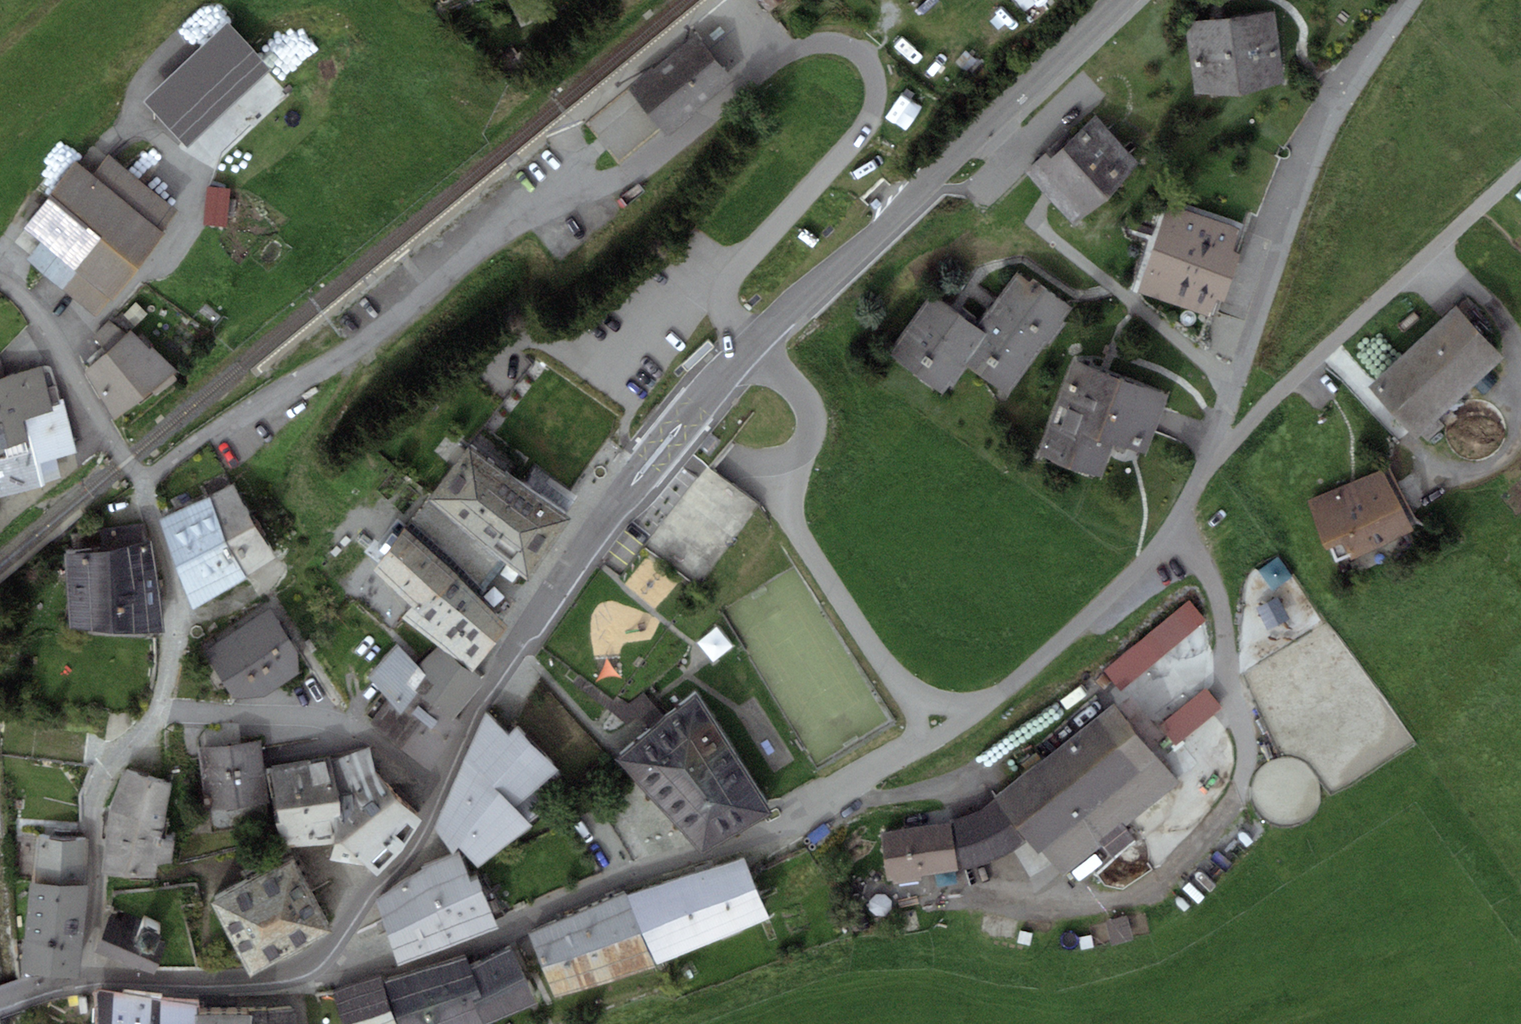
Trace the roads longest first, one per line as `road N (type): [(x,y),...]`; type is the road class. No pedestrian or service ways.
road 1 (residential): [(752,344),(727,311),(732,274),(872,114),(873,71),(843,45),(782,52),(647,159),(488,239),(325,369),(219,425),(140,482)]
road 2 (residential): [(938,715),(998,693),(1164,546),(1203,480),(1306,163),(1408,0)]
road 3 (tertiary): [(333,942),(418,843),(487,698),(553,591),(640,471),(752,344)]
road 4 (residential): [(333,942),(362,971),(384,973),(466,953),(605,892),(765,839),(912,745),(938,715)]
road 5 (residential): [(91,979),(101,783),(116,752),(157,712),(173,648),(175,593),(140,482)]
road 6 (tertiary): [(752,344),(1120,0)]
road 7 (residential): [(752,344),(809,413),(806,444),(780,461),(803,542),(887,668),(938,715)]
road 8 (tertiary): [(91,979),(271,977),(309,964),(333,942)]
road 9 (residential): [(140,482),(30,303),(0,280)]

